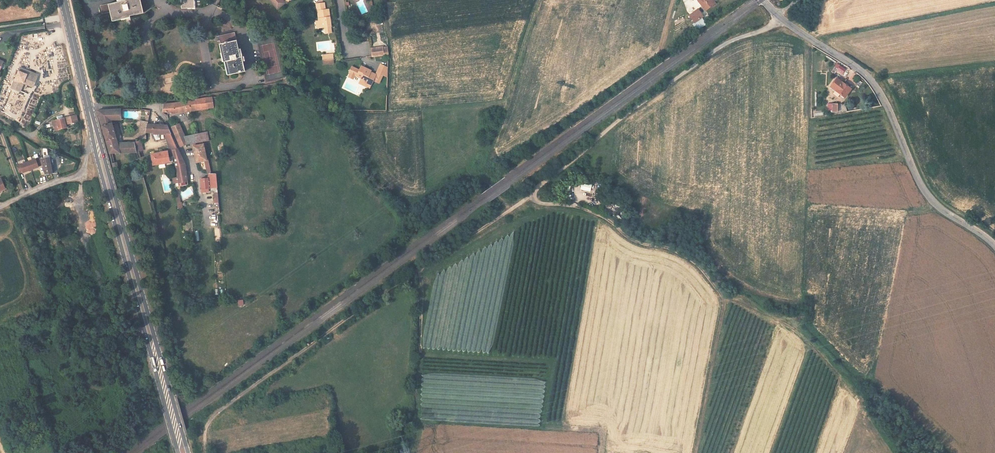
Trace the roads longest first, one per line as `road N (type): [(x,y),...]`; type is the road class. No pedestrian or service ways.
road 1 (track): [(508,211),(473,178),(418,204),(398,201),(362,171),(322,105),(285,84),(153,107)]
road 2 (track): [(205,452),(217,417),(255,383),(508,211)]
road 3 (primary): [(187,452),(88,107)]
road 4 (tertiary): [(994,246),(928,196),(870,80),(761,0)]
road 5 (track): [(531,193),(716,48),(771,25),(796,0)]
road 6 (primary): [(93,144),(177,452)]
road 7 (track): [(895,452),(857,392),(812,341),(789,322),(720,293)]
road 8 (track): [(720,293),(689,258),(635,242),(599,215),(544,204),(531,193)]
road 9 (track): [(695,452),(720,293)]

